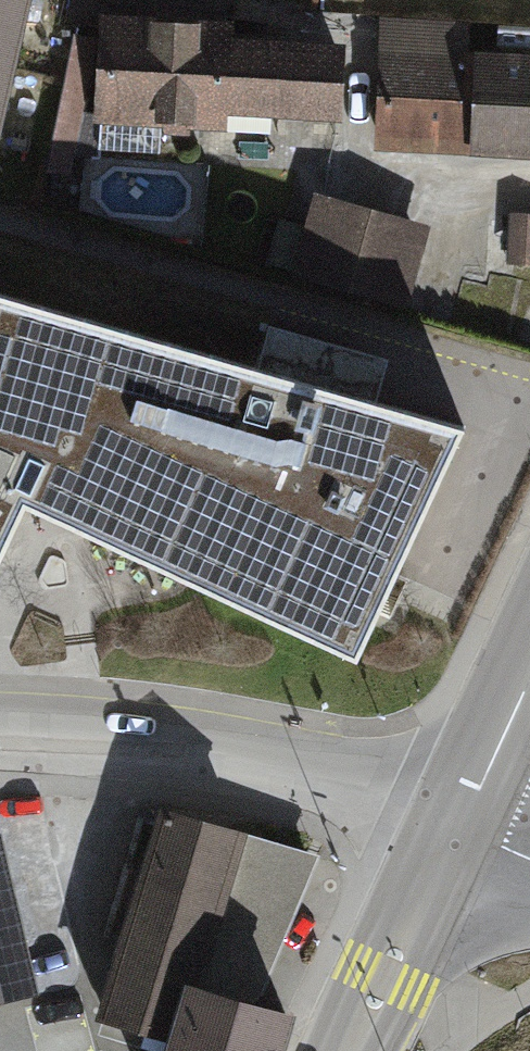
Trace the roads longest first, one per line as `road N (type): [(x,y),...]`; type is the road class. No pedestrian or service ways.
road 1 (residential): [(0,739),(167,744),(282,766),(450,827)]
road 2 (tertiary): [(450,827),(352,1050)]
road 3 (tertiary): [(529,656),(450,827)]

